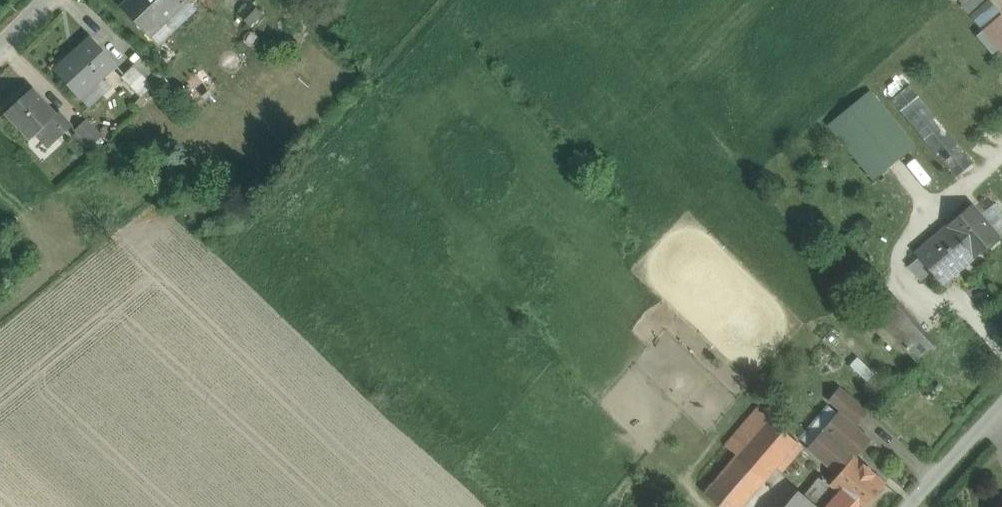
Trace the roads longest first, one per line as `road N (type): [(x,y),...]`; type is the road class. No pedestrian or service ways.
road 1 (residential): [(1001,398),(906,506)]

